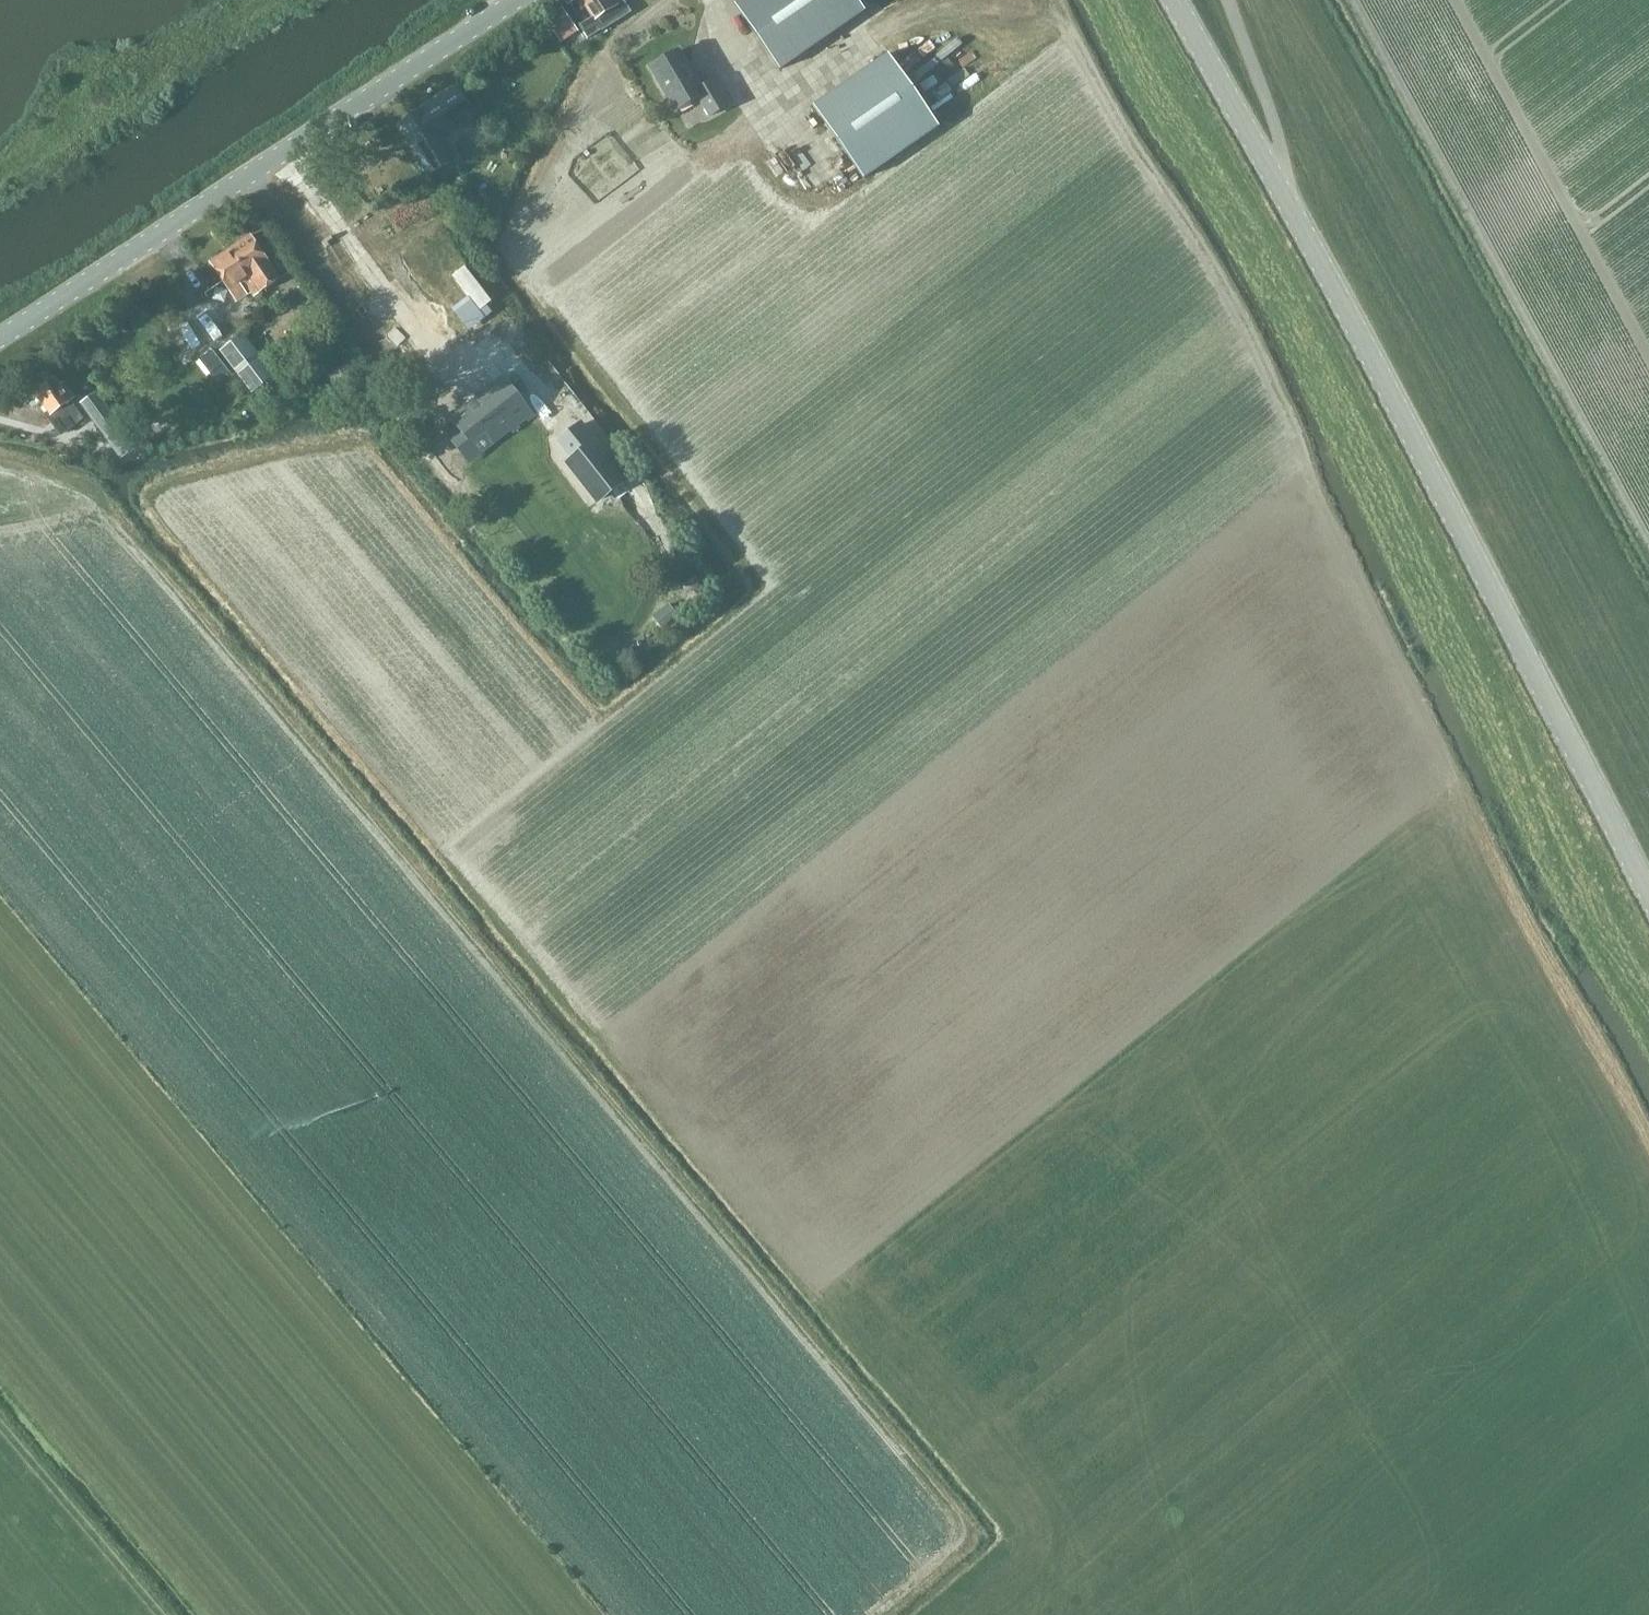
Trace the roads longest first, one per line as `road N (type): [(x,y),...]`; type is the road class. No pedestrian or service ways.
road 1 (tertiary): [(1173,0),(1437,483),(1648,895)]
road 2 (tertiary): [(0,339),(513,0)]

